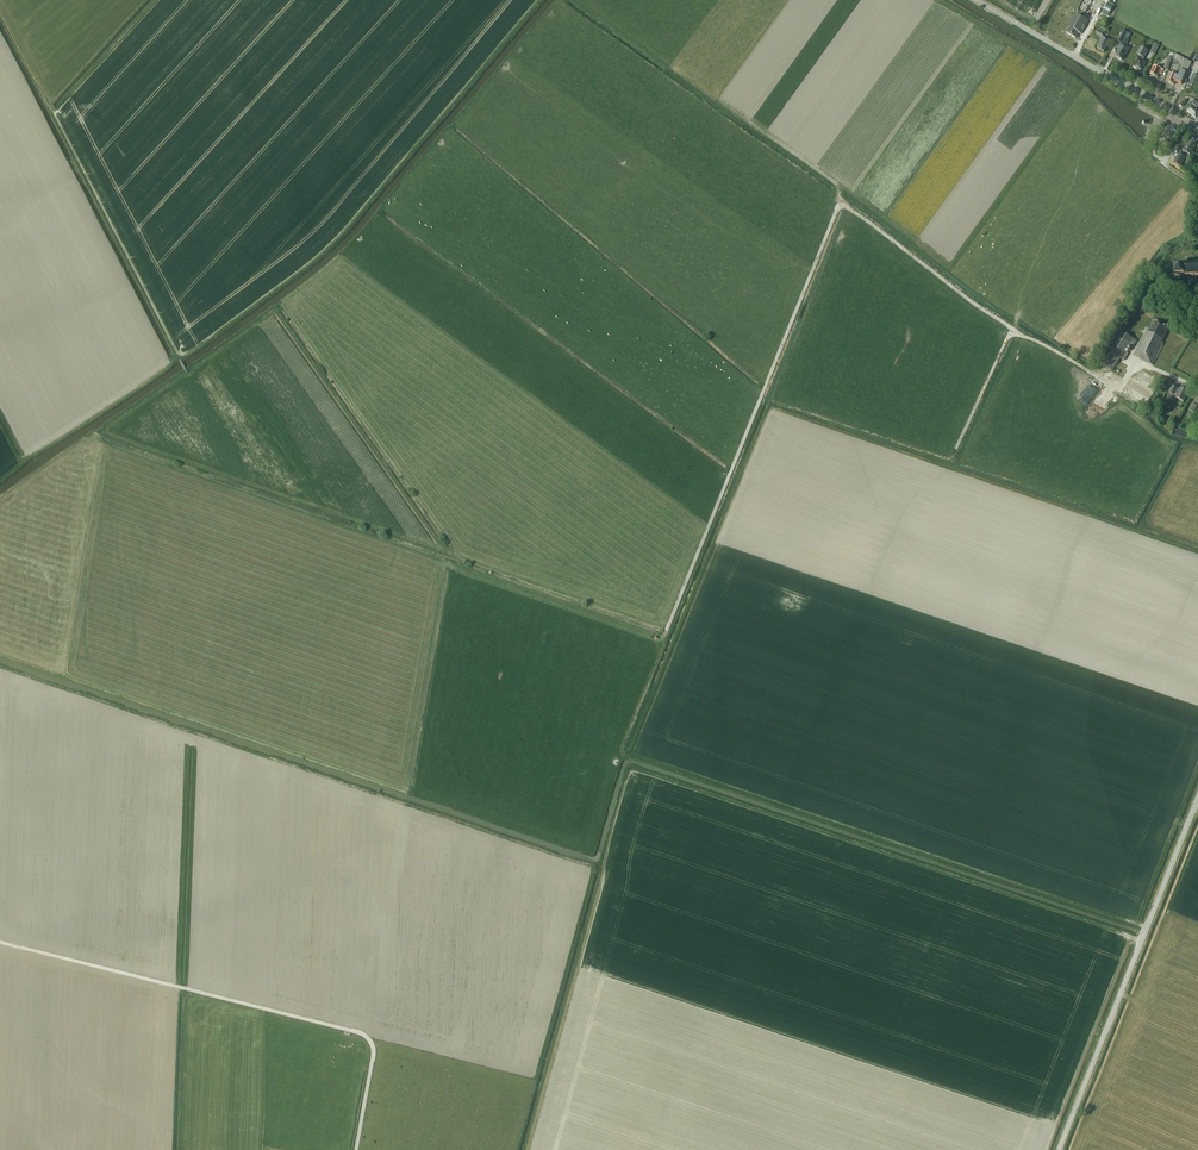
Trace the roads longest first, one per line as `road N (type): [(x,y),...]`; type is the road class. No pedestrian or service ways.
road 1 (tertiary): [(1059,1149),(1197,796)]
road 2 (tertiary): [(1197,127),(976,0)]

